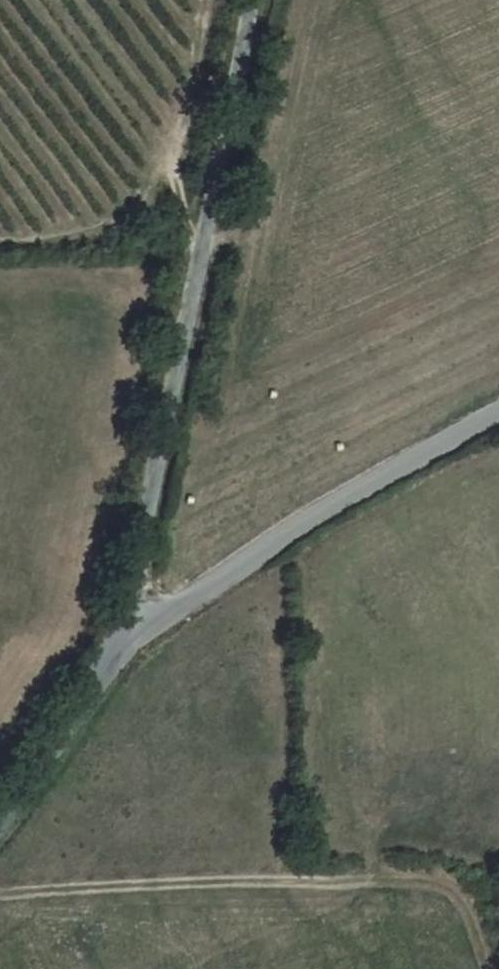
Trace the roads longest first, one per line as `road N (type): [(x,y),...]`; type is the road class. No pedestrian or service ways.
road 1 (unclassified): [(121,641),(248,0)]
road 2 (unclassified): [(498,407),(121,641)]
road 3 (unclassified): [(0,809),(121,641)]

